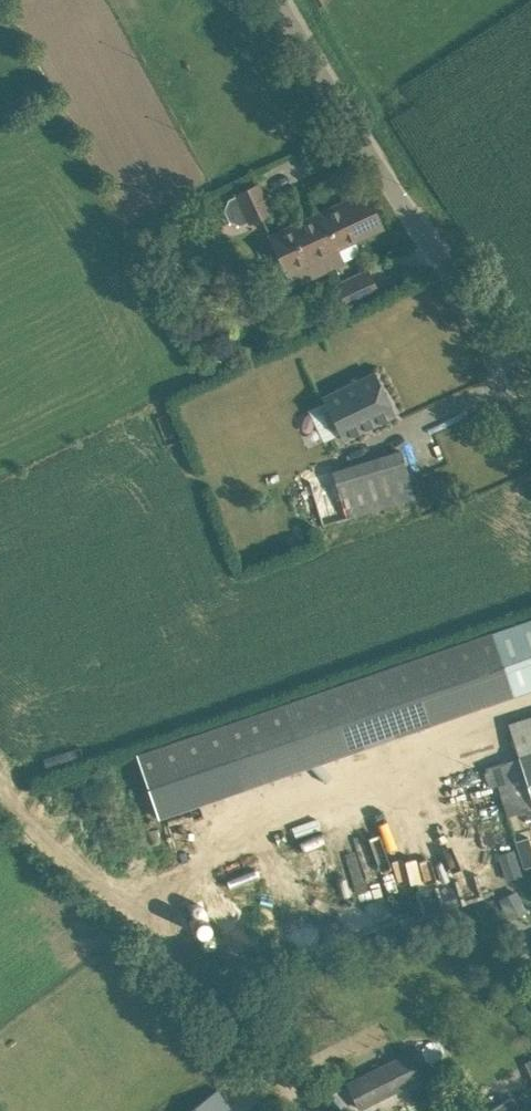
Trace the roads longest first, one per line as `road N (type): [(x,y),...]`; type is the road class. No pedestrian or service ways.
road 1 (unclassified): [(530,409),(497,341),(320,86),(271,0)]

